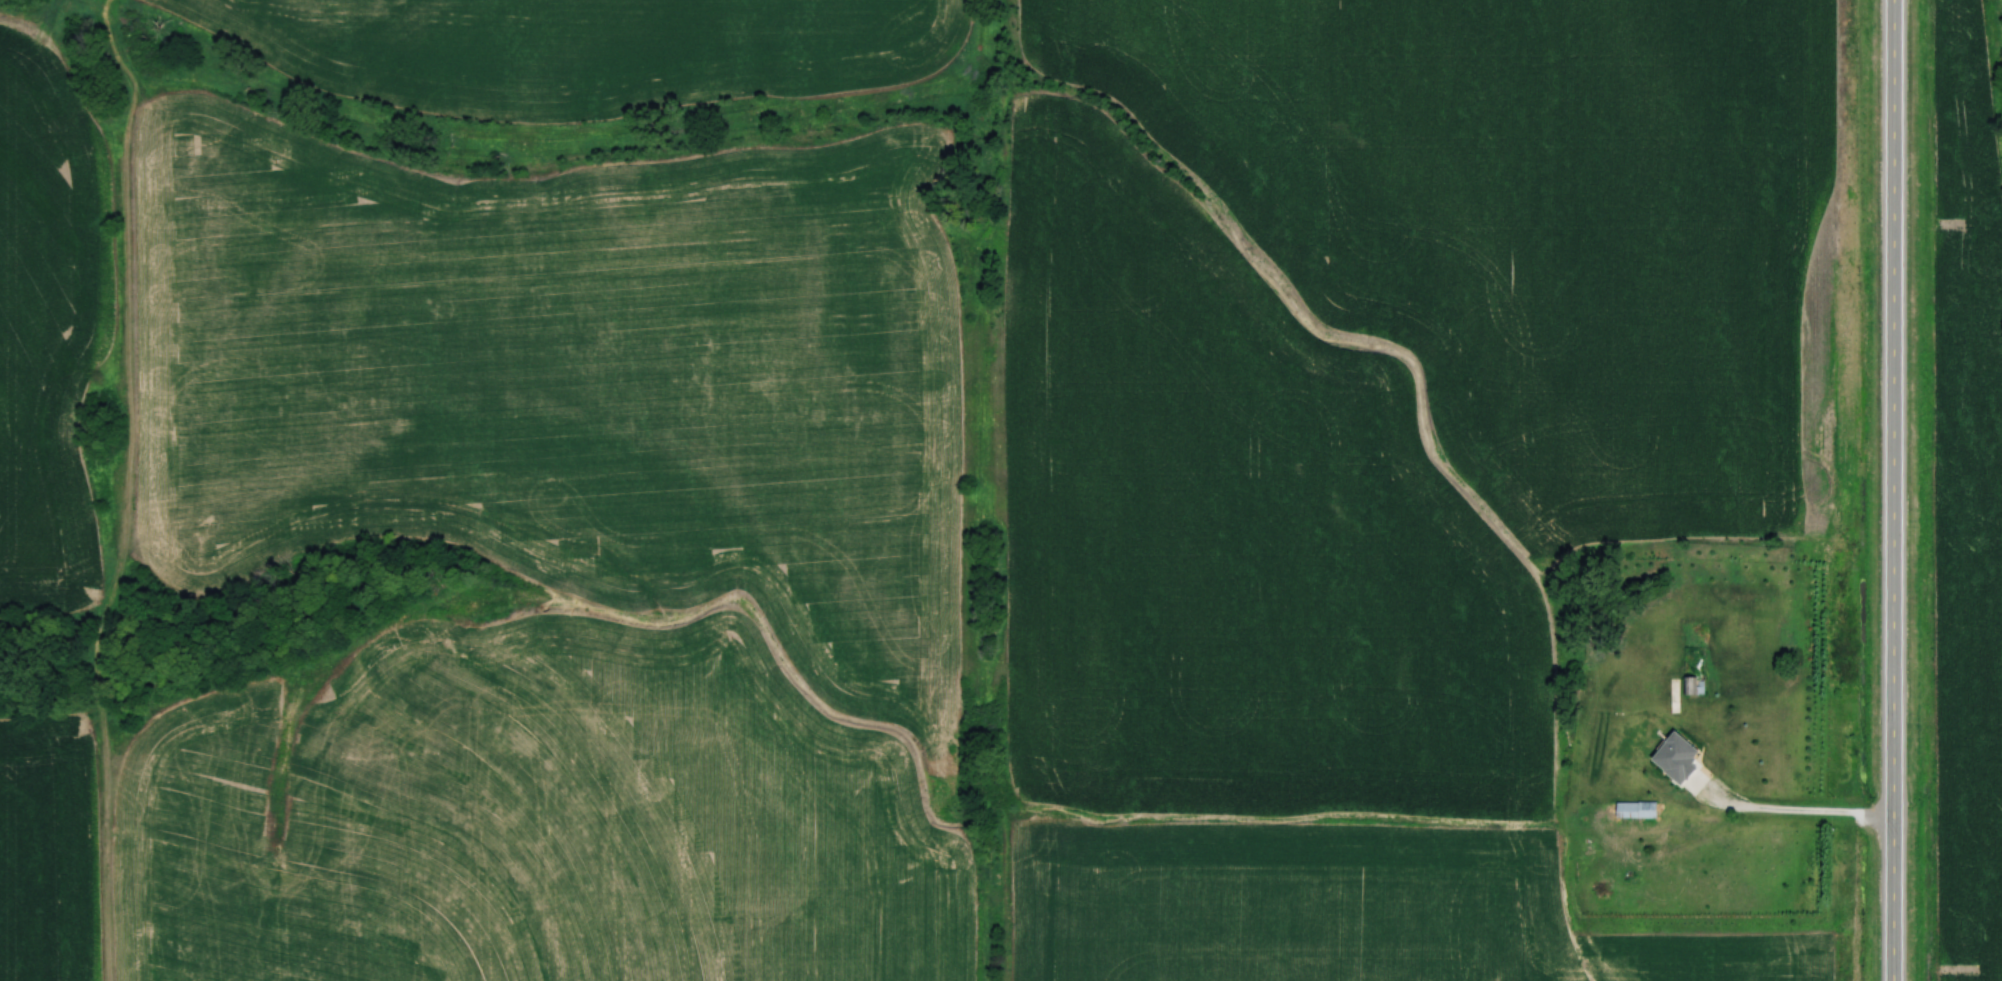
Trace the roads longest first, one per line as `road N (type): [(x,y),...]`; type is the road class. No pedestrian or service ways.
road 1 (secondary): [(1894,0),(1894,980)]

